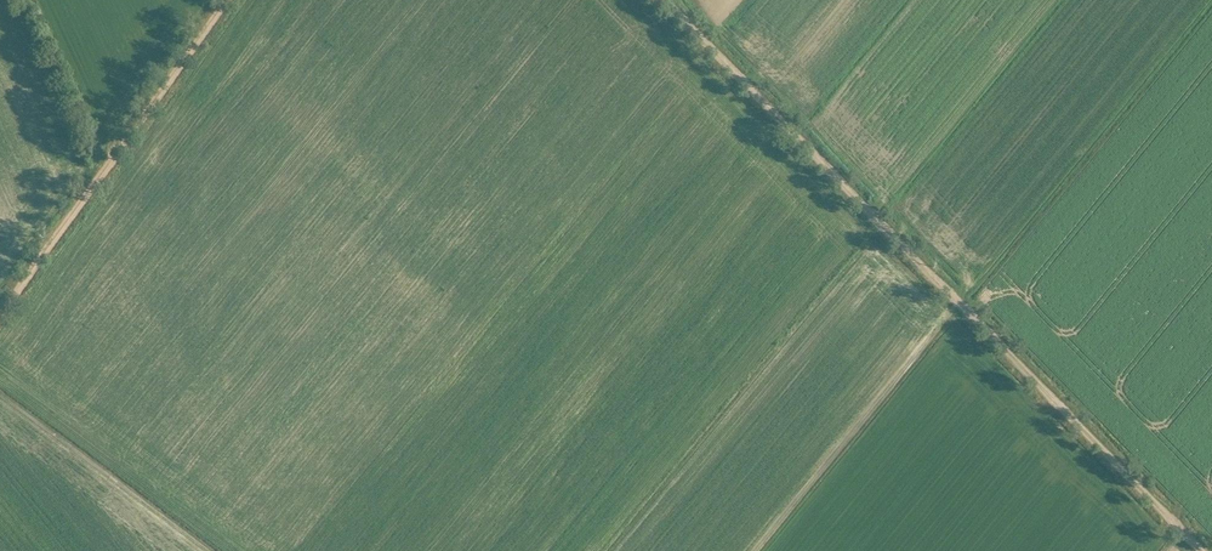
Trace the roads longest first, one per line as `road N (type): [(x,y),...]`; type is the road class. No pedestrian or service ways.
road 1 (track): [(1201,550),(665,0)]
road 2 (track): [(0,314),(230,0)]

